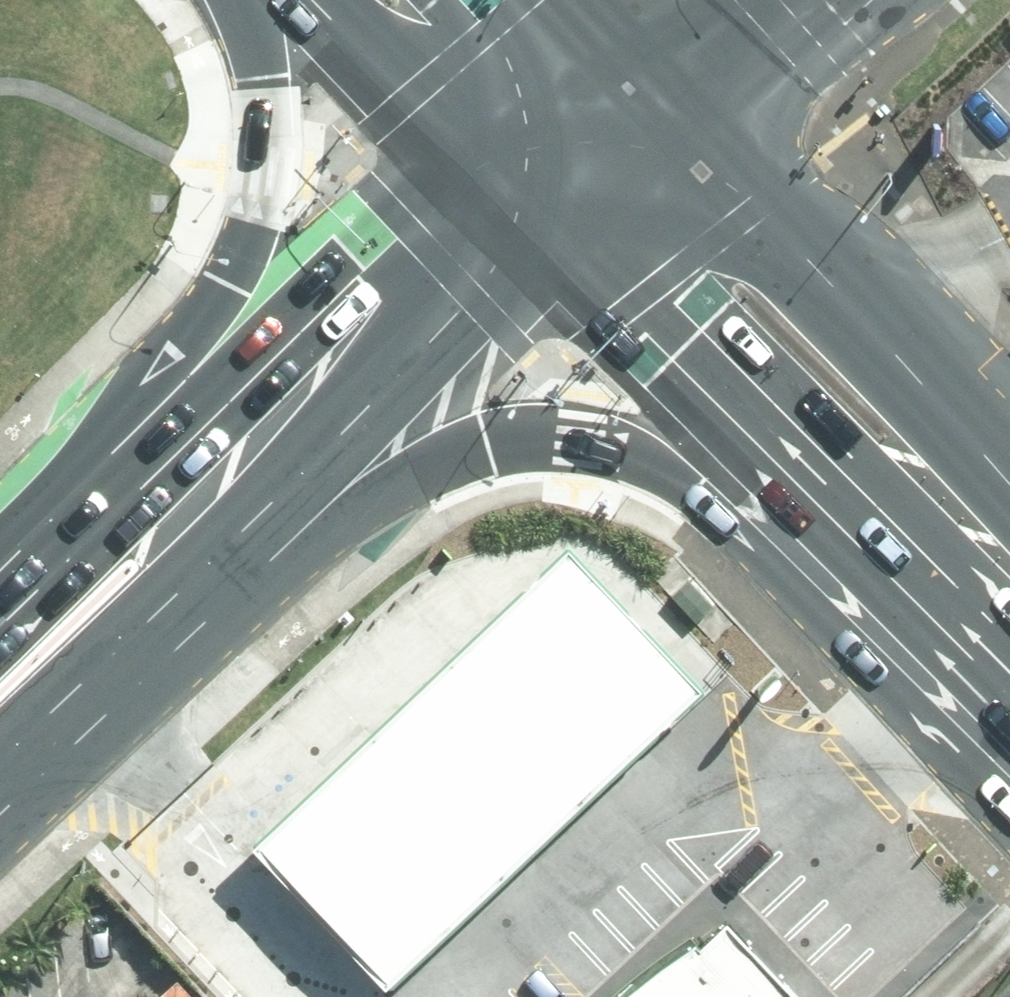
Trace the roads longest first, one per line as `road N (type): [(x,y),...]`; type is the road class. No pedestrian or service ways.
road 1 (primary): [(868,556),(683,483),(631,452),(590,446),(495,441),(417,468),(196,502)]
road 2 (primary): [(0,586),(105,425),(236,256),(264,172),(259,80),(227,0)]
road 3 (primary): [(676,116),(952,415),(1009,526)]
road 4 (primary): [(868,556),(517,212)]
road 5 (secondary): [(517,212),(196,502)]
road 6 (primary): [(517,212),(303,0)]
road 7 (secondary): [(196,502),(0,663)]
road 8 (residential): [(676,116),(517,212)]
road 9 (residential): [(676,116),(805,0)]
road 10 (primary): [(557,0),(676,116)]
road 11 (primary): [(1009,628),(868,556)]

